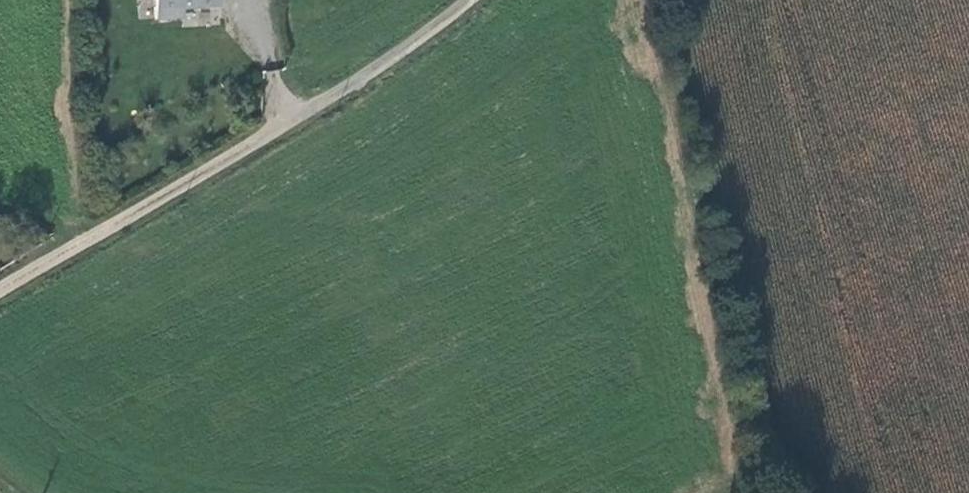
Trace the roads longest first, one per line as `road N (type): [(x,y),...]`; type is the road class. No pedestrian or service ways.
road 1 (unclassified): [(469,0),(306,110),(0,289)]

